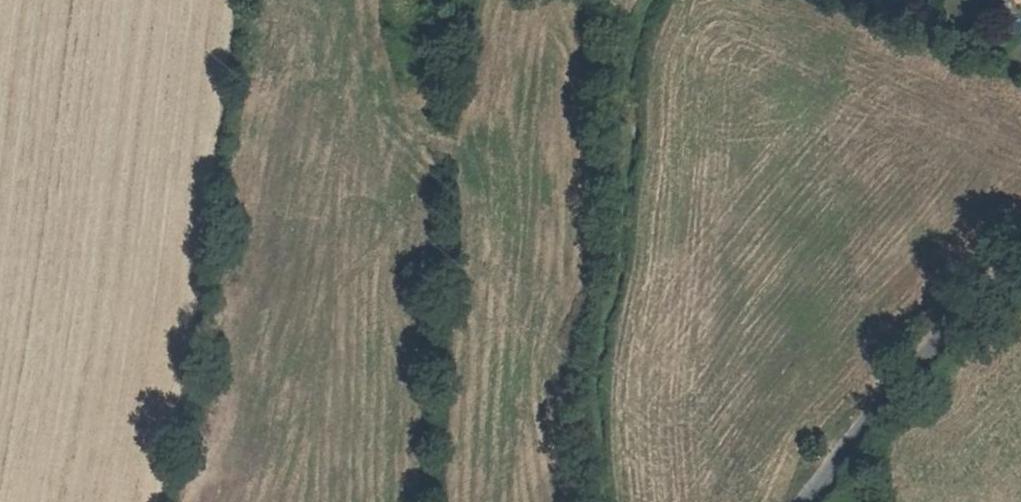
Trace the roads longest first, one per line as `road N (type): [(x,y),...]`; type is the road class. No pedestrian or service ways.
road 1 (residential): [(804,501),(883,402),(1020,267)]

